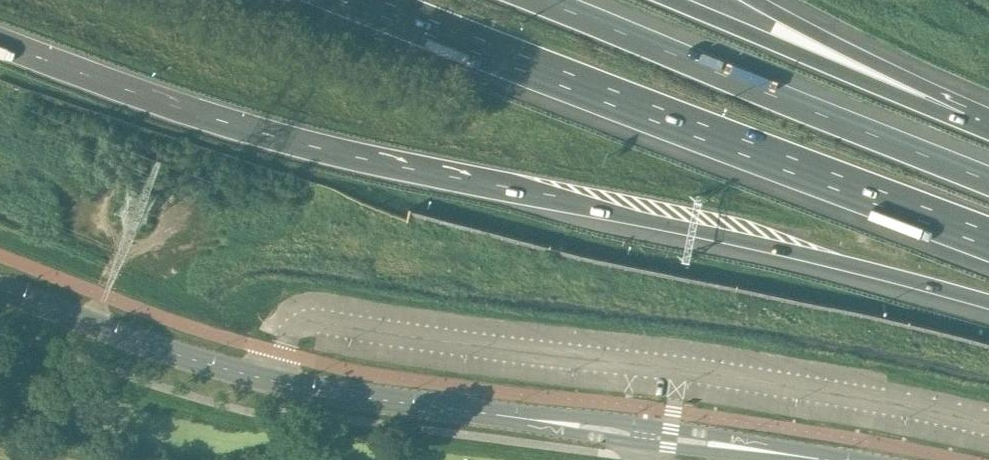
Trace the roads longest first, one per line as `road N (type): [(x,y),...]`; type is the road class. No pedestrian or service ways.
road 1 (motorway): [(0,41),(303,145),(988,294)]
road 2 (unclassified): [(826,459),(267,379),(0,285)]
road 3 (motorway): [(363,0),(988,239)]
road 4 (motorway): [(988,178),(536,0)]
road 5 (motorway): [(959,117),(671,0)]
road 6 (motorway): [(959,117),(764,0)]

